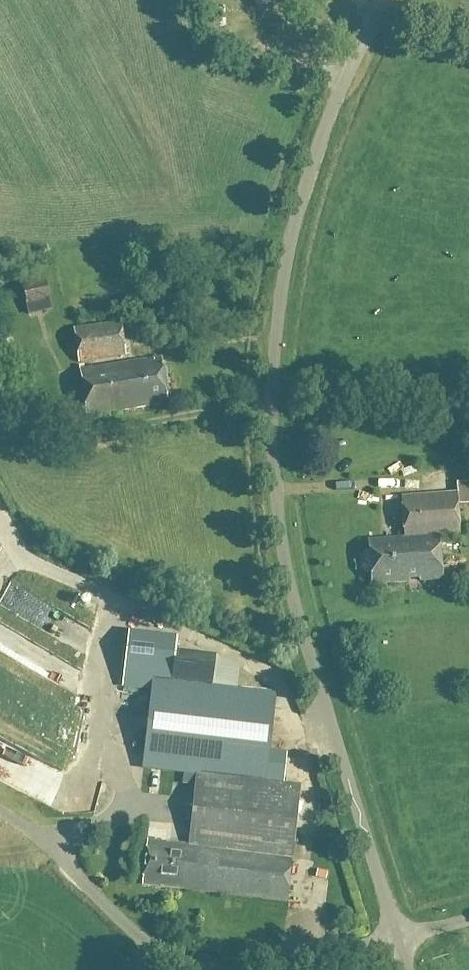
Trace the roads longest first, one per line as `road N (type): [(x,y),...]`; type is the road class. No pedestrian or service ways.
road 1 (unclassified): [(397,937),(302,644),(270,452),(274,340),(288,268),(330,134),(389,0)]
road 2 (unclassified): [(202,969),(153,948),(39,837),(0,811)]
road 3 (unclassified): [(397,937),(262,969)]

